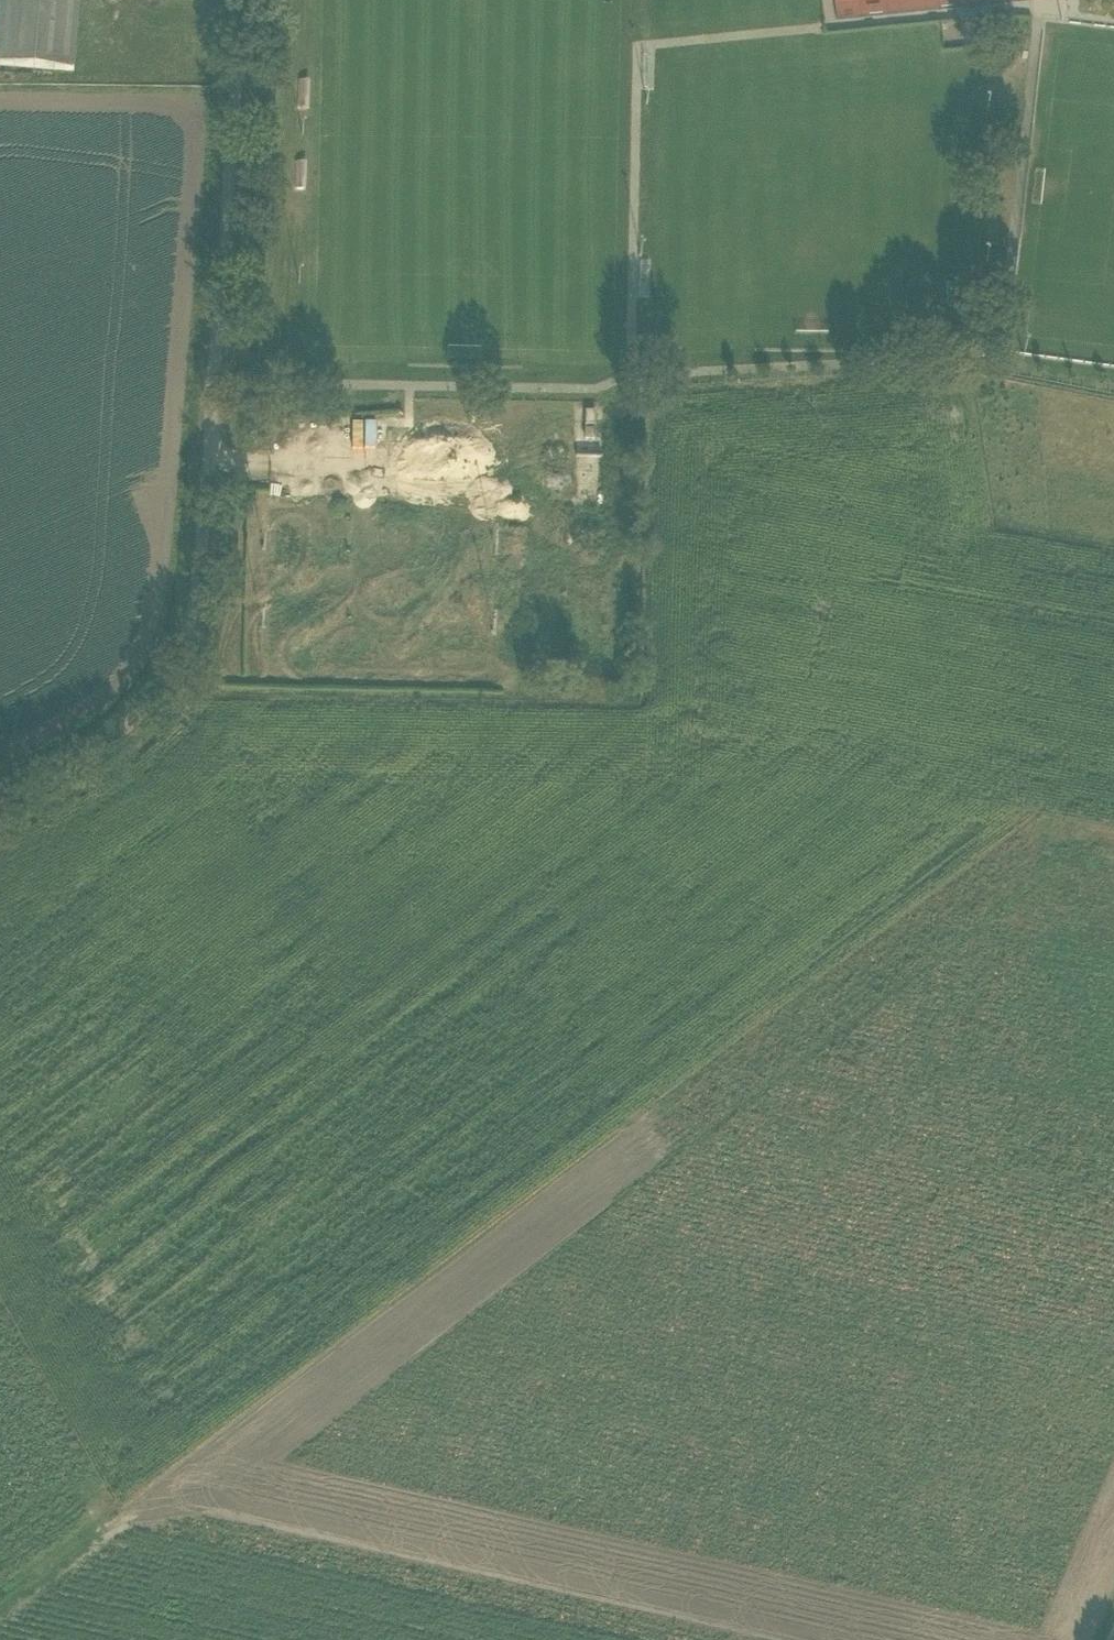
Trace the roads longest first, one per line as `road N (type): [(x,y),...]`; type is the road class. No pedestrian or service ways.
road 1 (unclassified): [(0,800),(121,733),(196,608),(228,0)]

